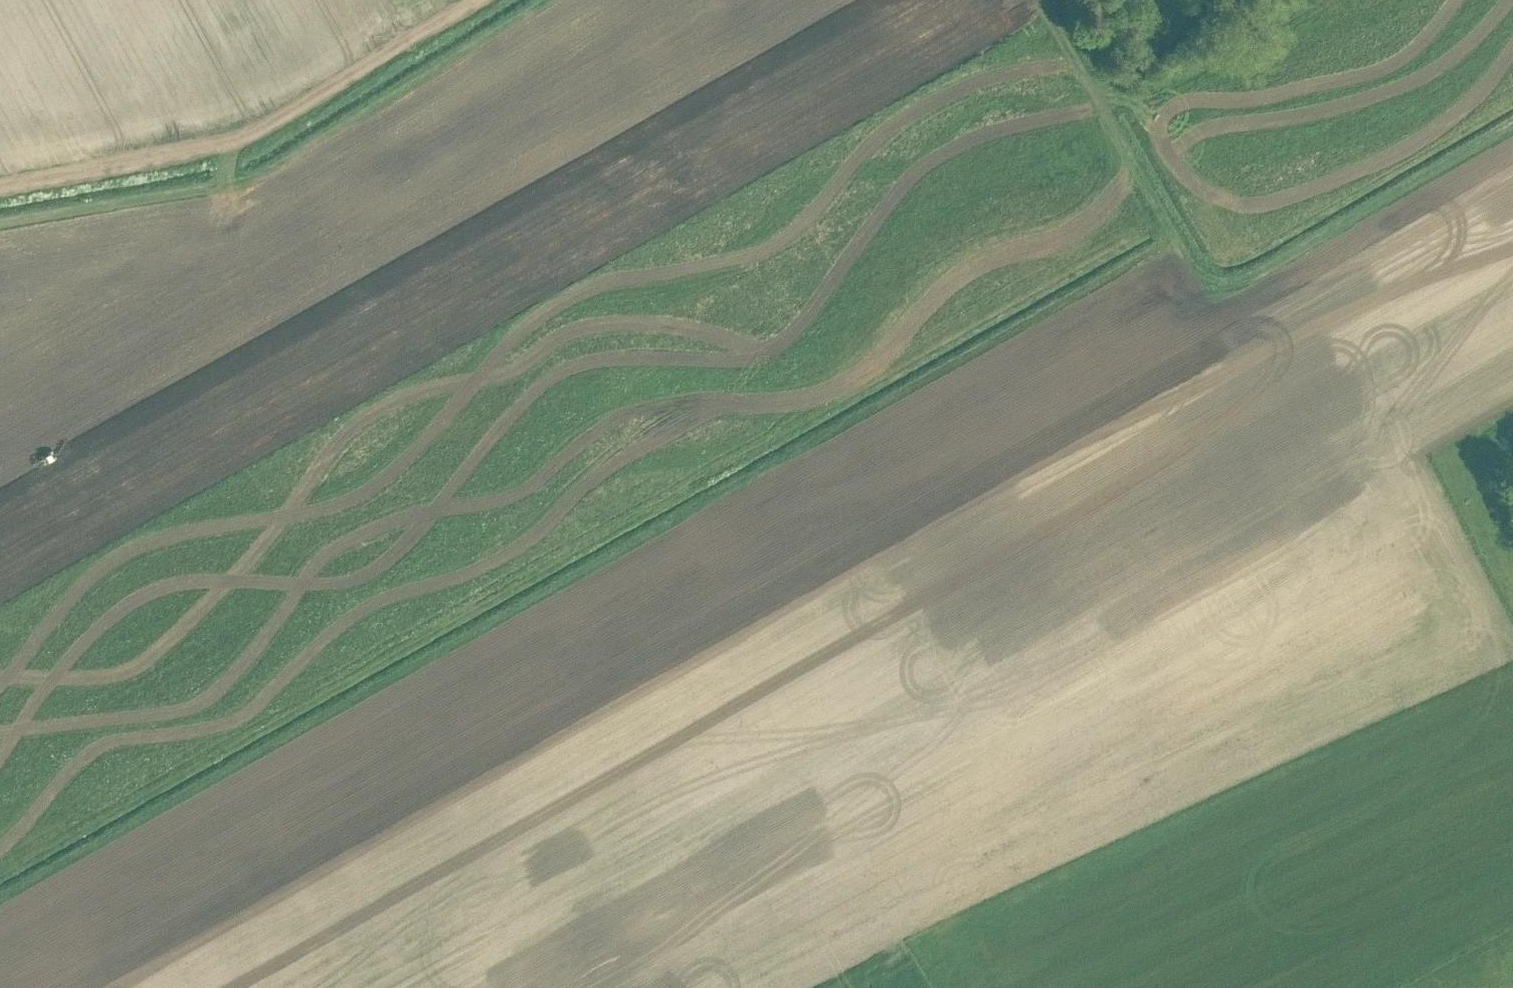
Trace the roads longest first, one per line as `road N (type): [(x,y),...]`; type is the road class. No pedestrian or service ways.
road 1 (track): [(475,0),(229,145),(0,180)]

